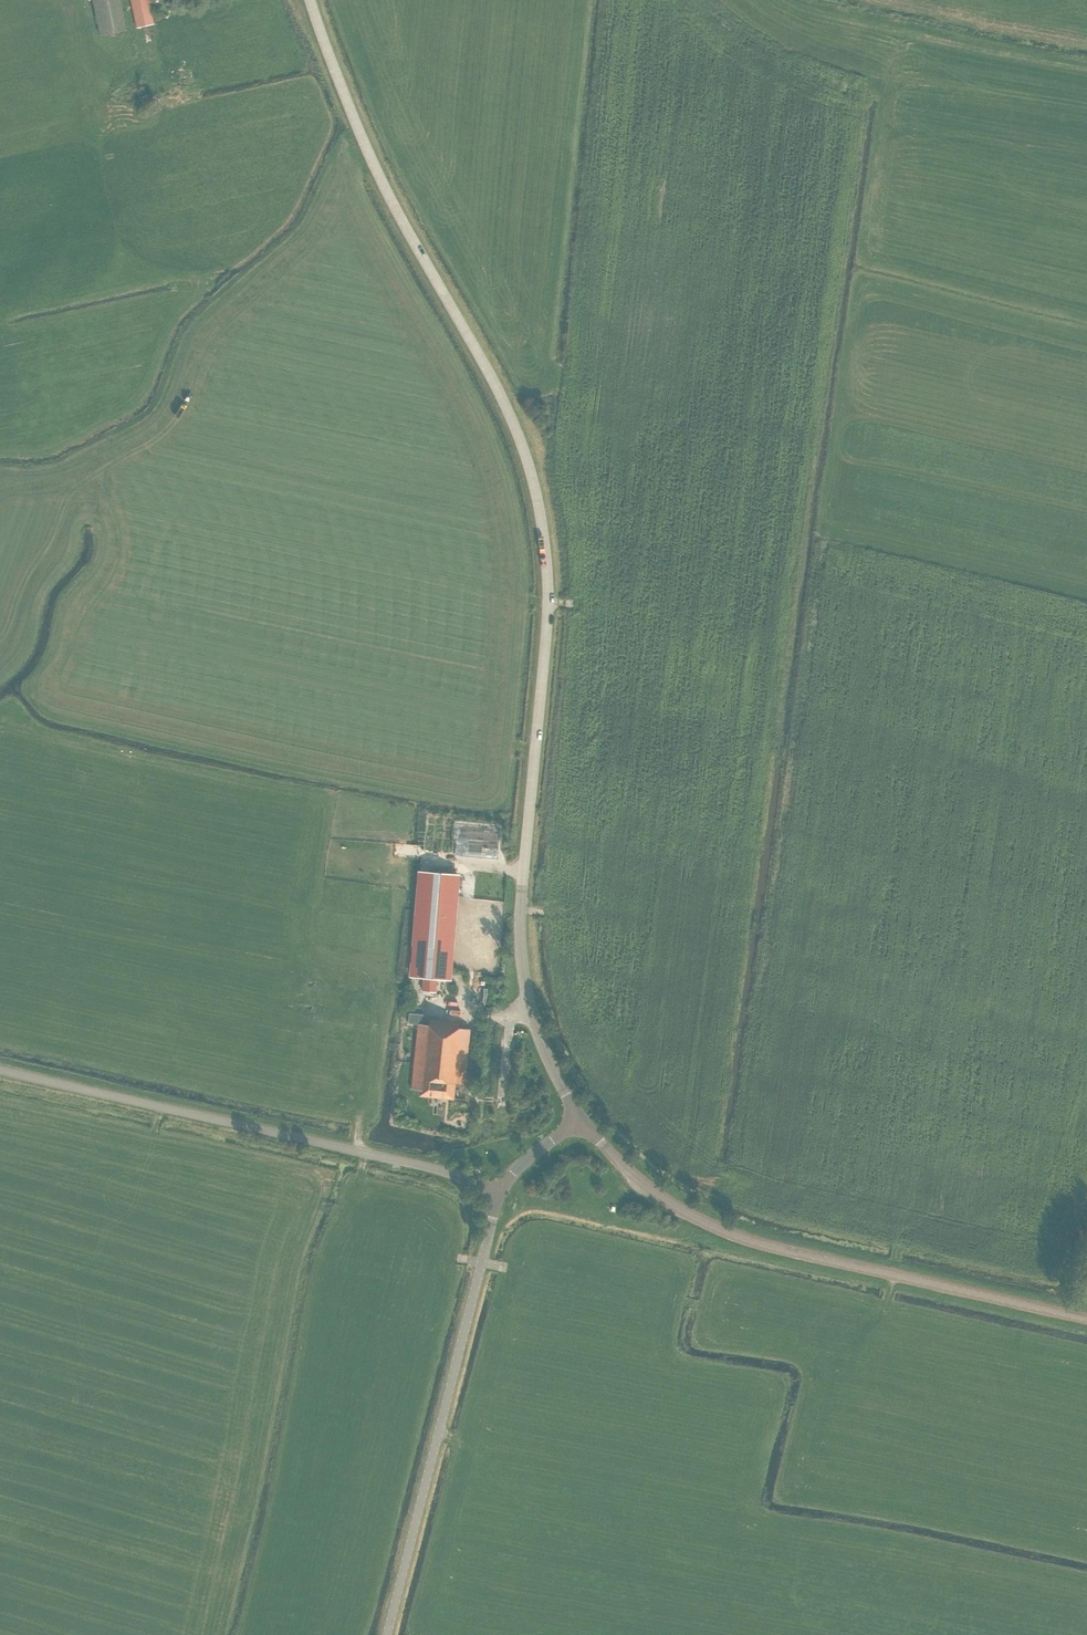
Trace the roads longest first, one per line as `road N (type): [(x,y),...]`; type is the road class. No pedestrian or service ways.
road 1 (tertiary): [(581,1120),(539,1033),(520,939),(547,607),(535,491),(502,400),(372,161),(310,0)]
road 2 (tertiary): [(1086,1318),(729,1232),(652,1188),(581,1120)]
road 3 (tertiary): [(0,1071),(446,1170),(497,1194)]
road 4 (tertiary): [(386,1634),(497,1194)]

